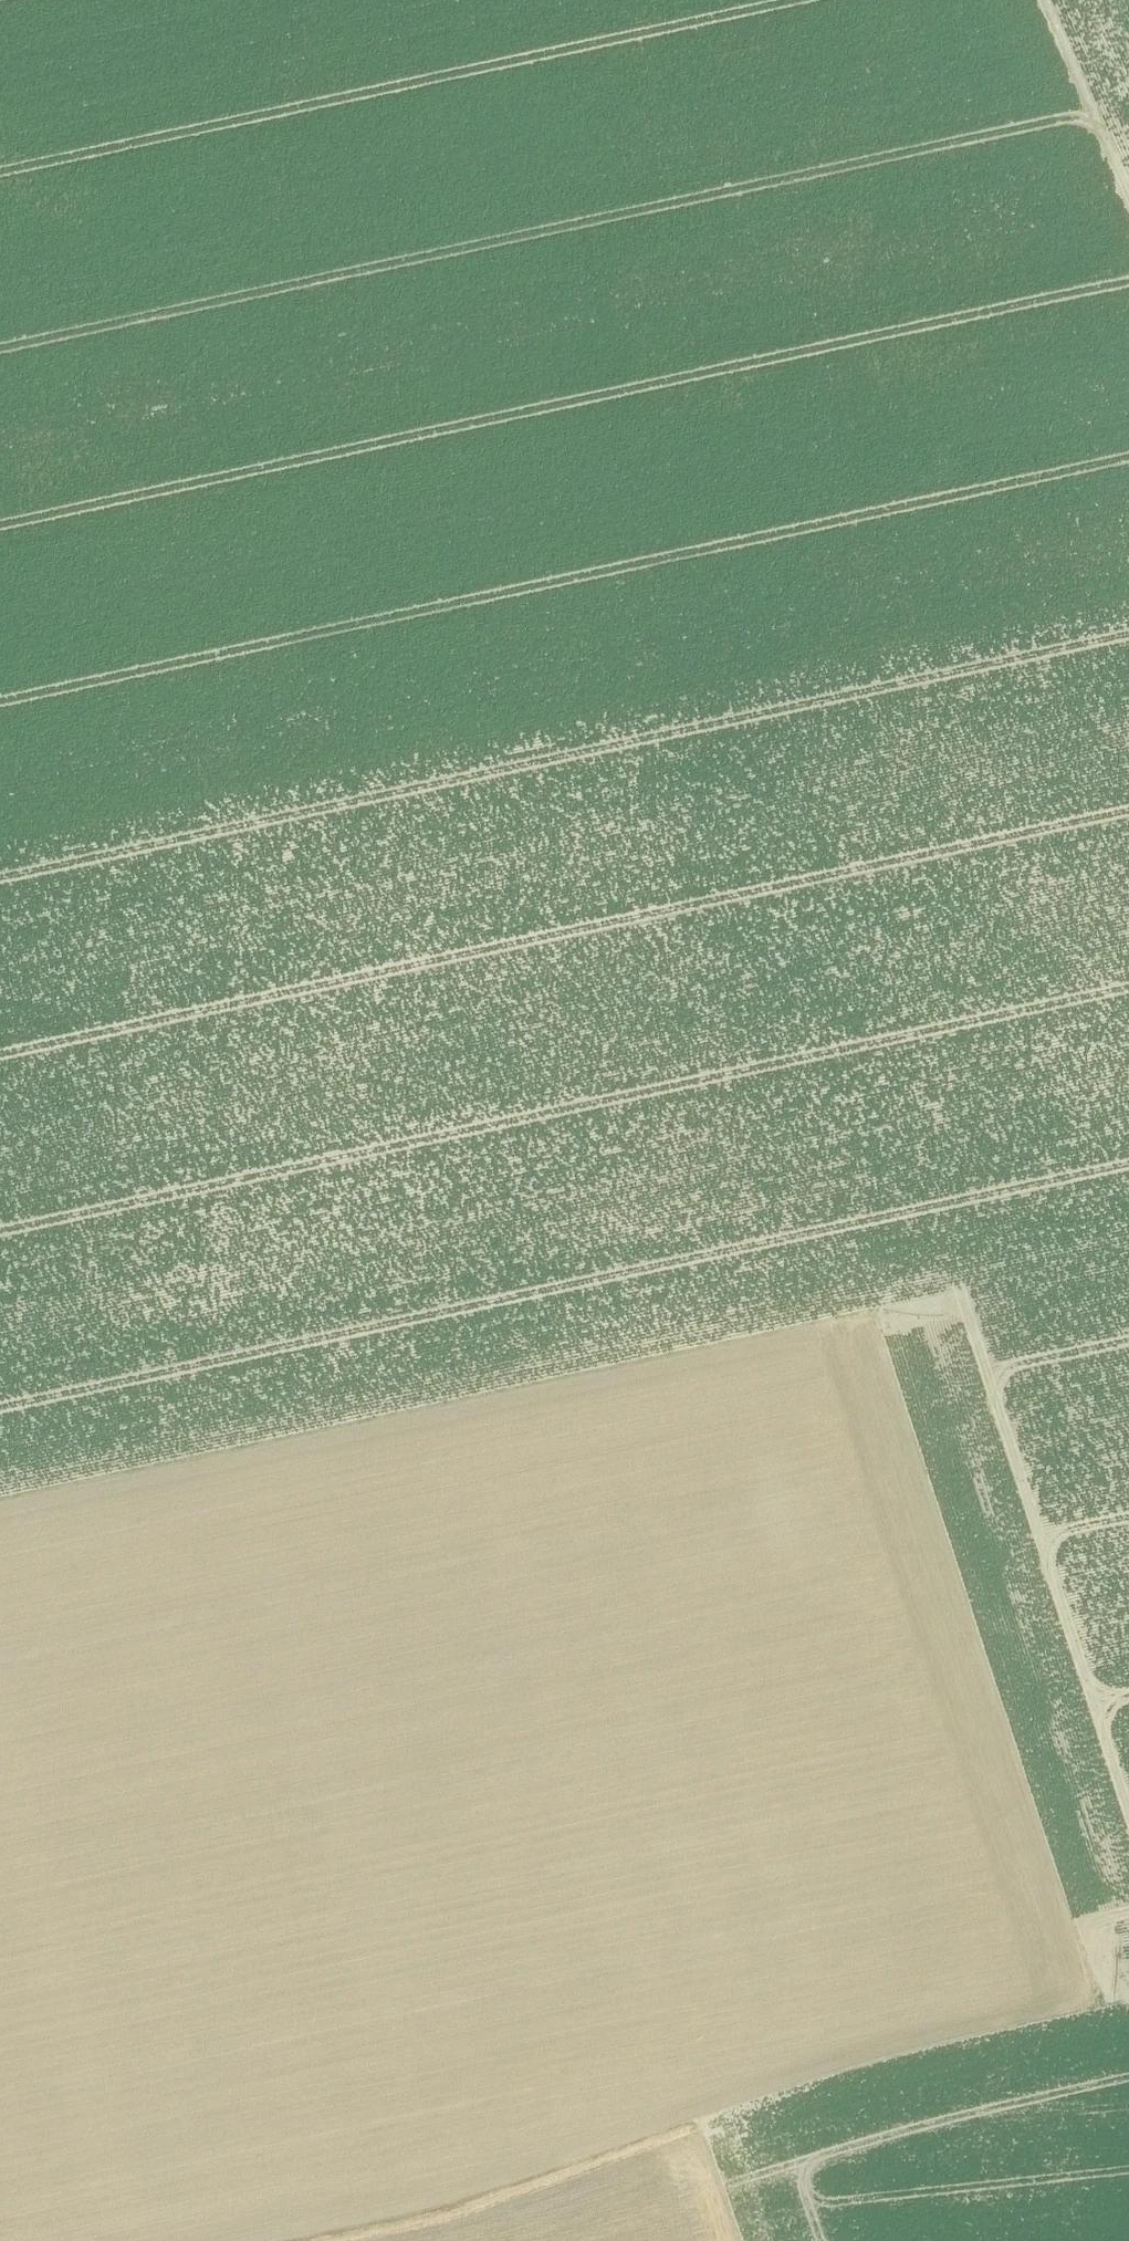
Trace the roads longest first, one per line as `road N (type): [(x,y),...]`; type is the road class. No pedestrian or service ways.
road 1 (track): [(690,2127),(466,2209),(316,2240)]

